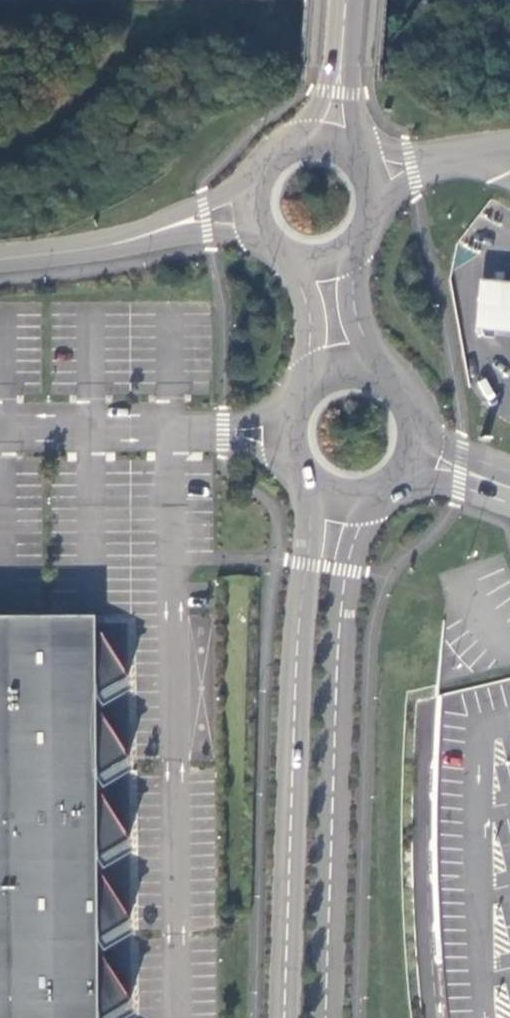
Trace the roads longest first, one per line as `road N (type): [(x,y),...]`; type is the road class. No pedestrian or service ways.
road 1 (secondary): [(307,489),(312,541),(297,679),(287,1017)]
road 2 (secondary): [(327,1017),(345,591),(352,551),(377,504)]
road 3 (unclassified): [(146,235),(0,259)]
road 4 (secondary): [(275,252),(301,290),(310,318),(298,388)]
road 5 (secondary): [(384,367),(356,316),(358,249)]
road 6 (unclassified): [(253,179),(146,235)]

